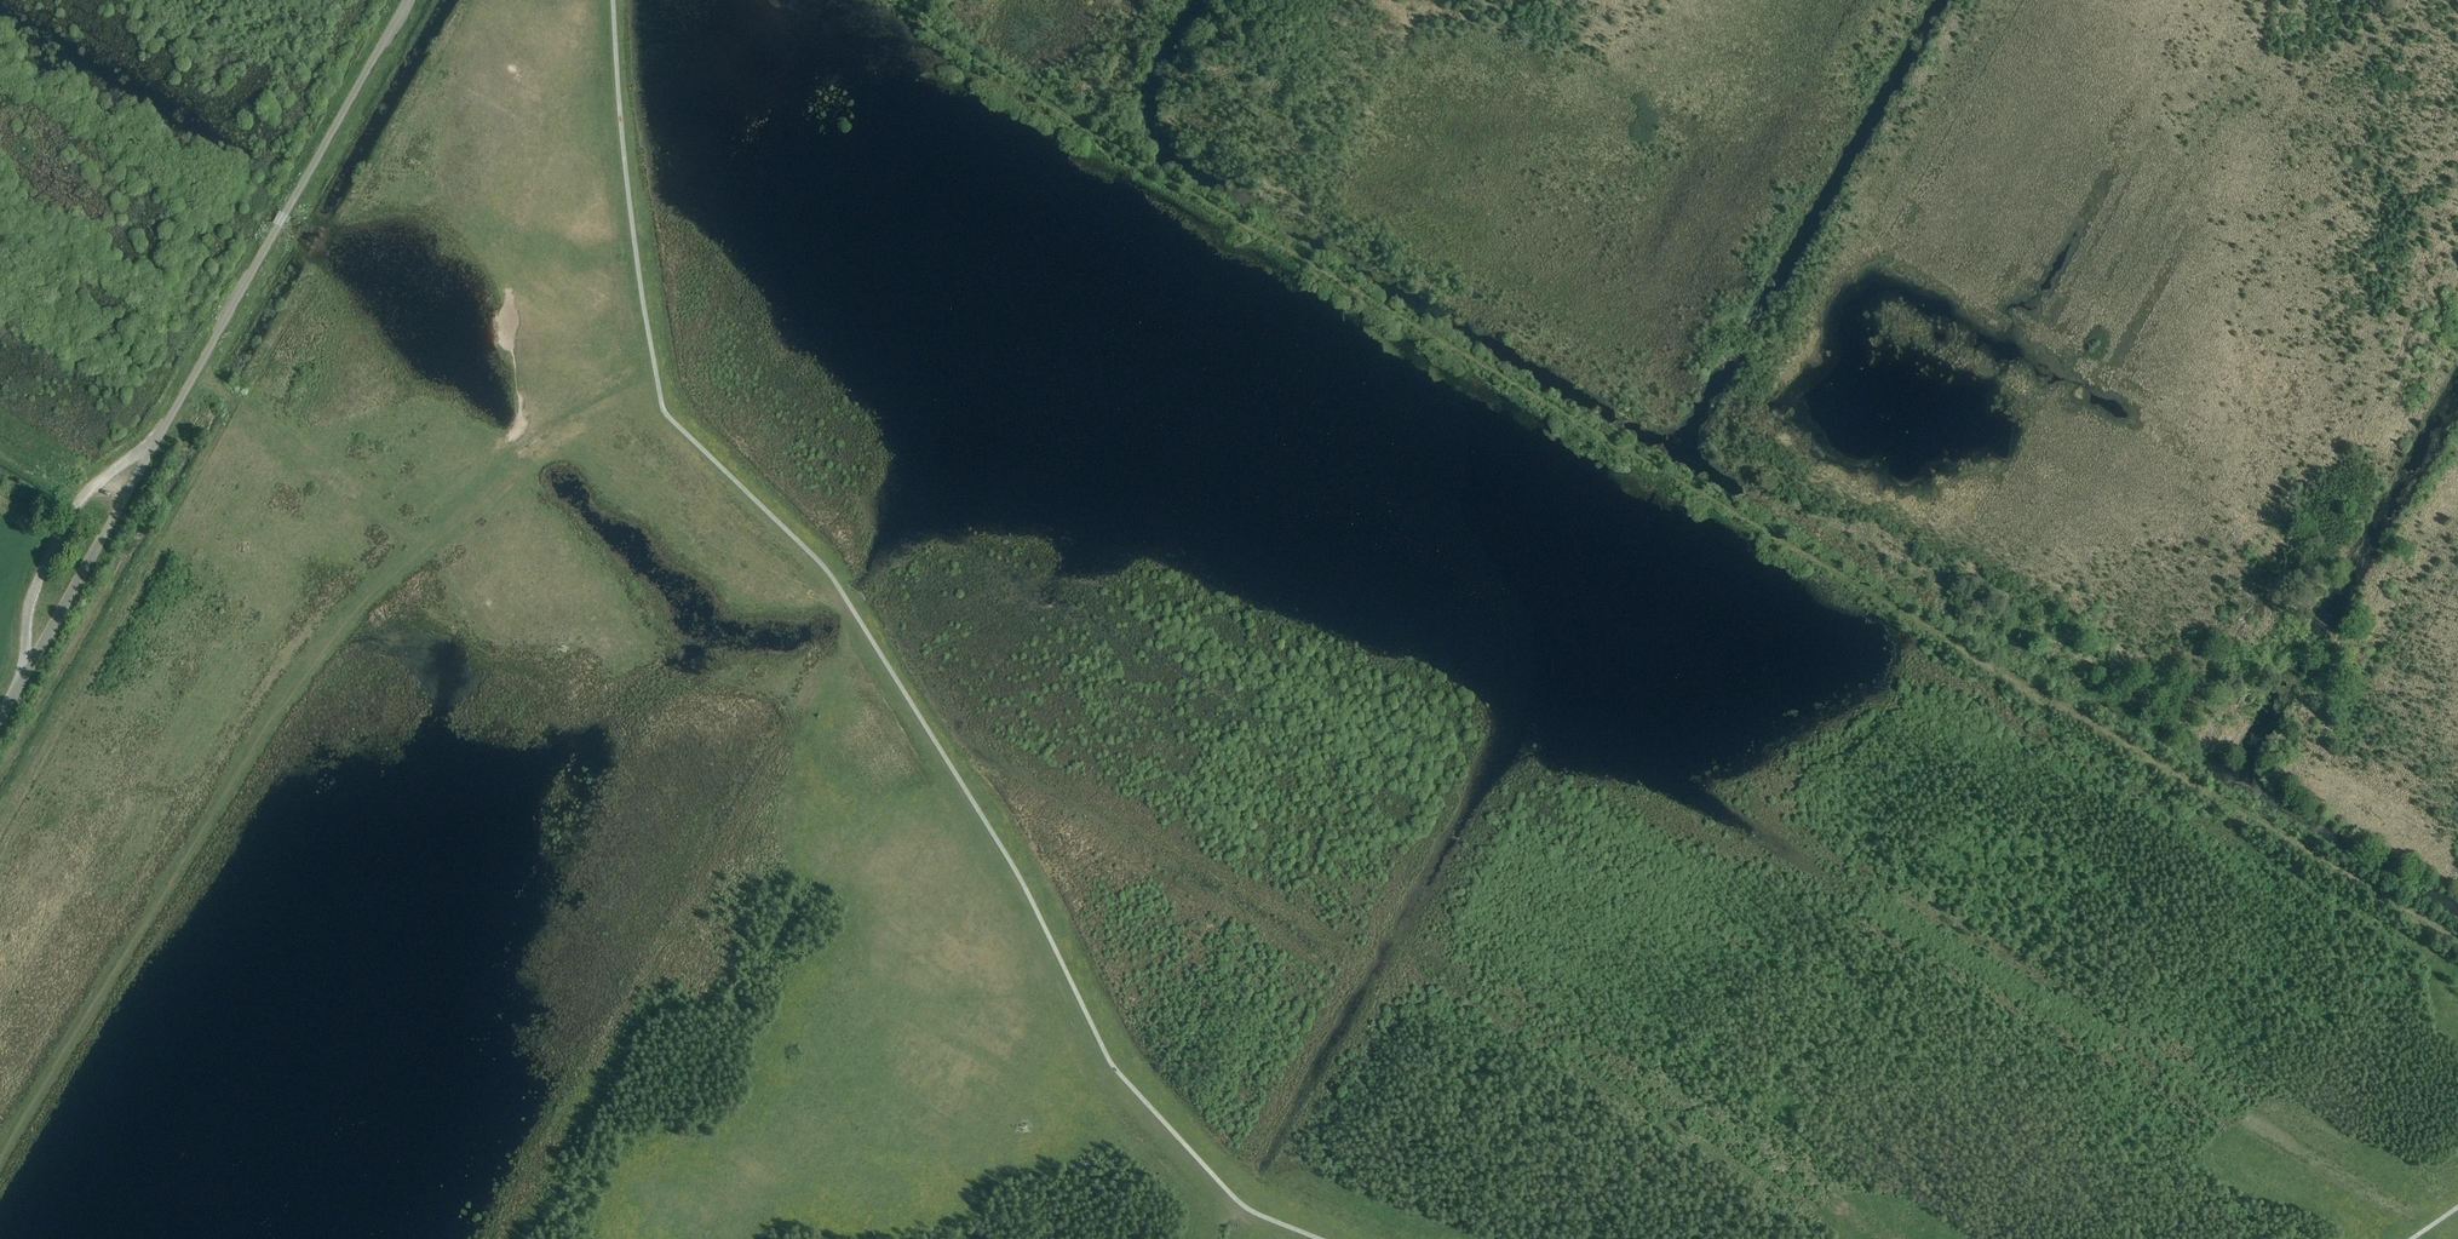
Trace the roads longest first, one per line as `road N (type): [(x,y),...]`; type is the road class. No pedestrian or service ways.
road 1 (tertiary): [(0,719),(410,0)]

